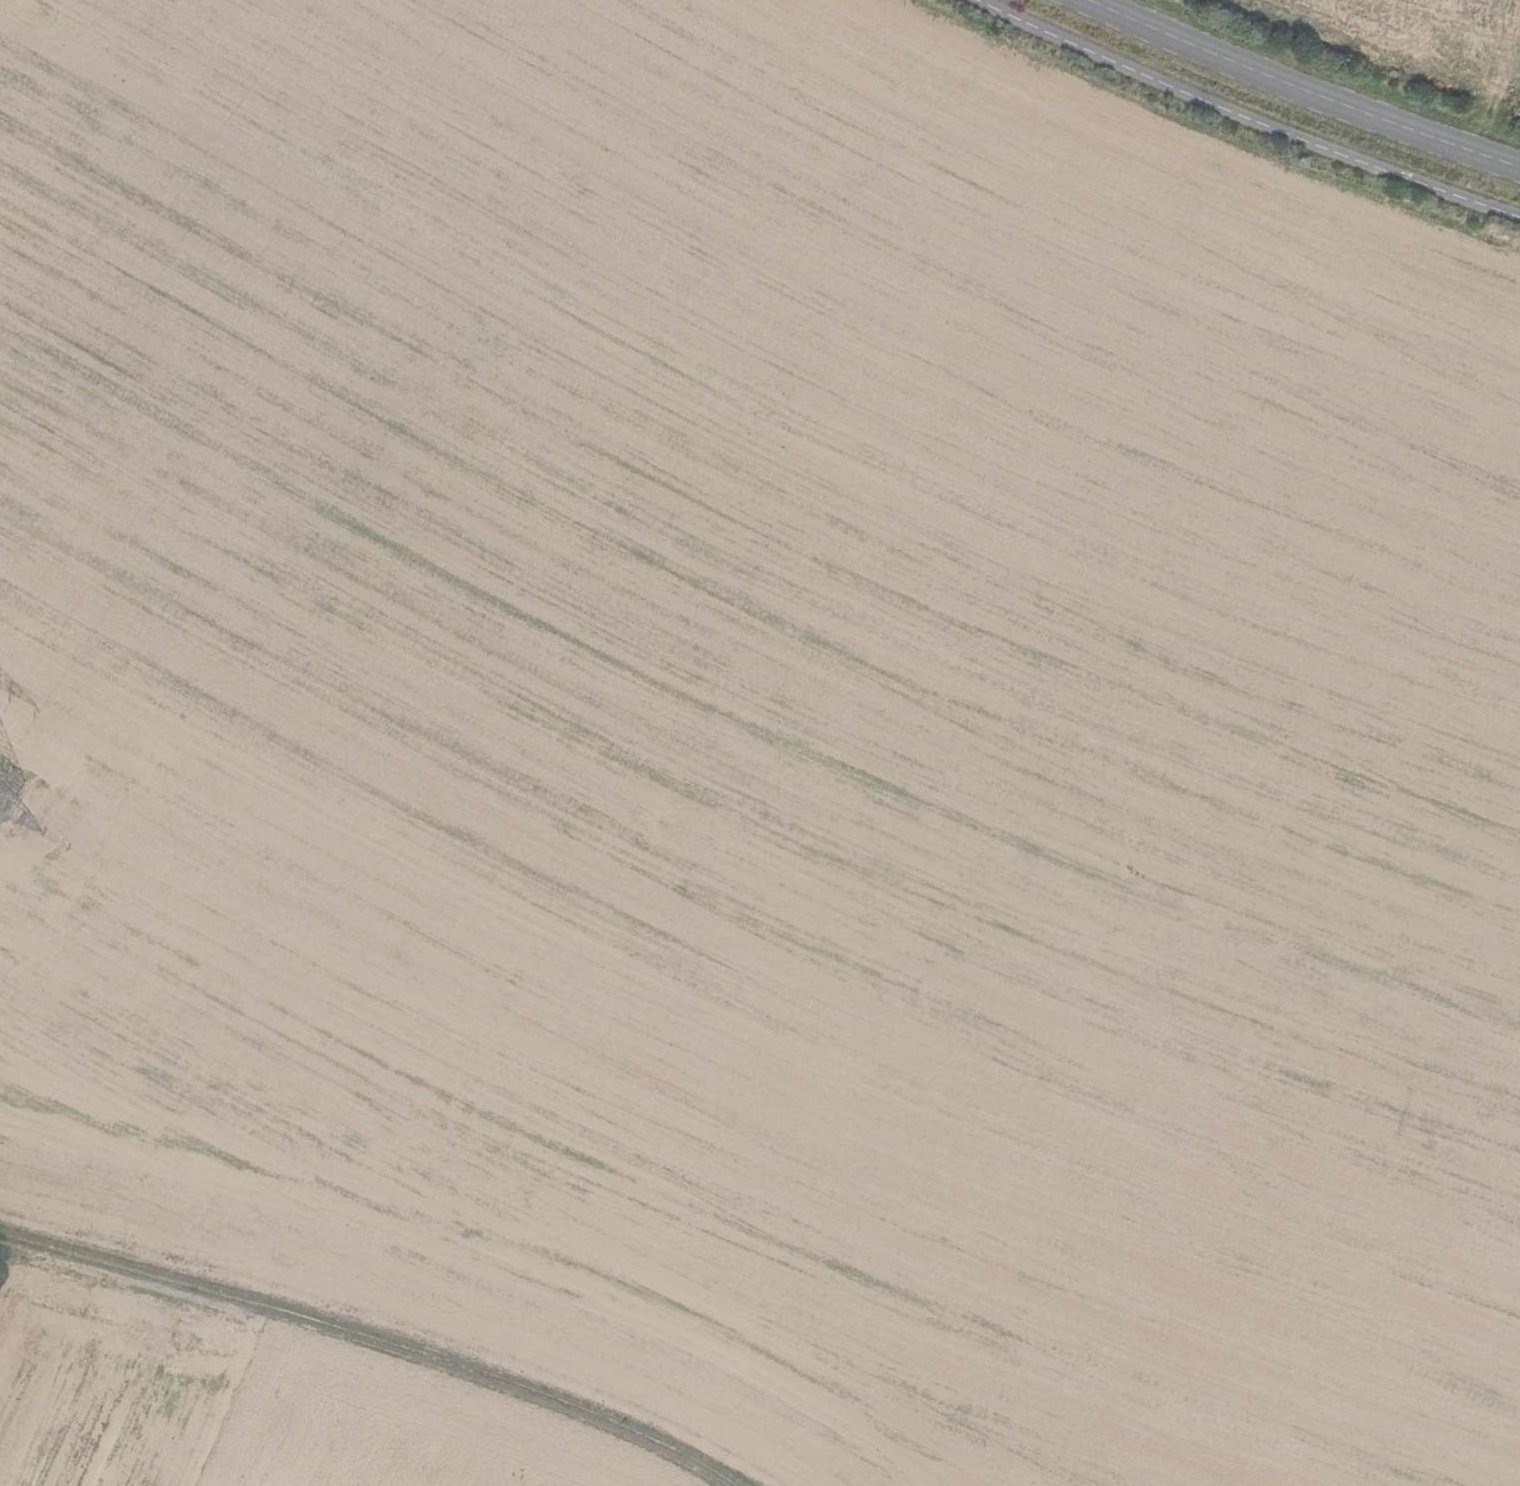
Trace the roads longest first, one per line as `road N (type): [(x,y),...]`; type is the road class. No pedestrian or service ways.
road 1 (track): [(0,1235),(156,1273),(591,1416),(758,1485)]
road 2 (tertiary): [(1519,166),(1088,0)]

